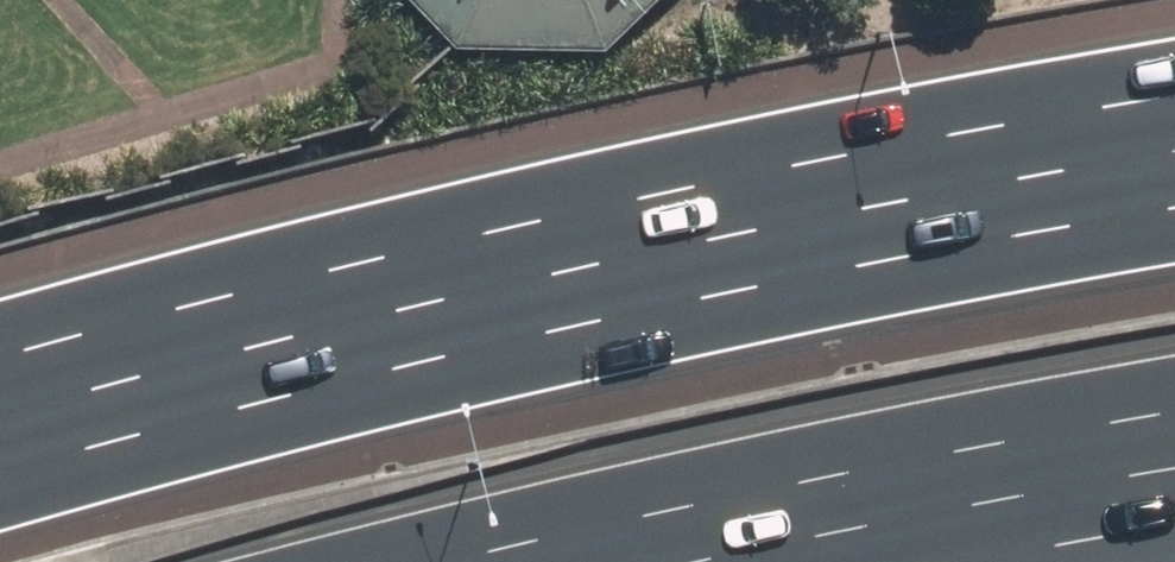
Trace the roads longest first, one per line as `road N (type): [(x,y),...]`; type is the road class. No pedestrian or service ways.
road 1 (motorway): [(0,478),(553,331),(854,265),(1174,208)]
road 2 (motorway): [(1174,411),(461,561)]

